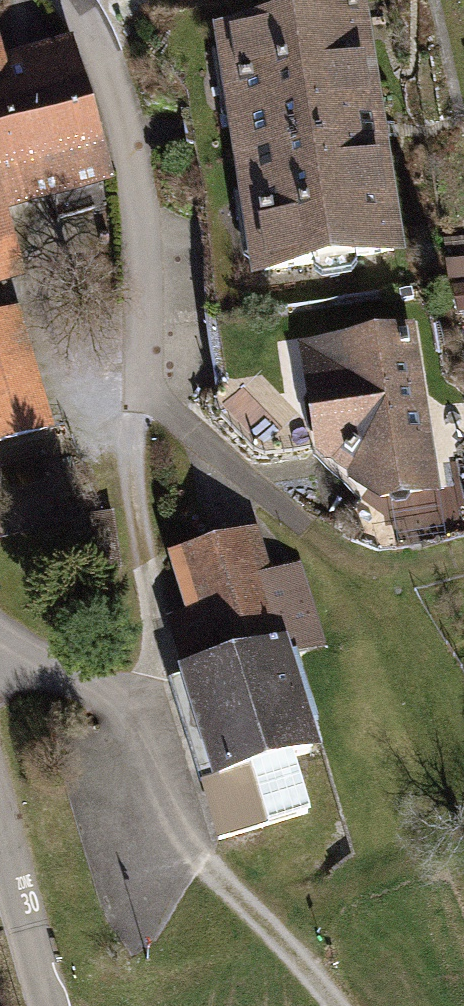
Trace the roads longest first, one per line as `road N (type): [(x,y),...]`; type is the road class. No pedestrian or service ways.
road 1 (track): [(463,549),(374,570),(335,552),(154,402)]
road 2 (track): [(182,849),(298,961),(330,1005)]
road 3 (tertiary): [(0,832),(48,1005)]

